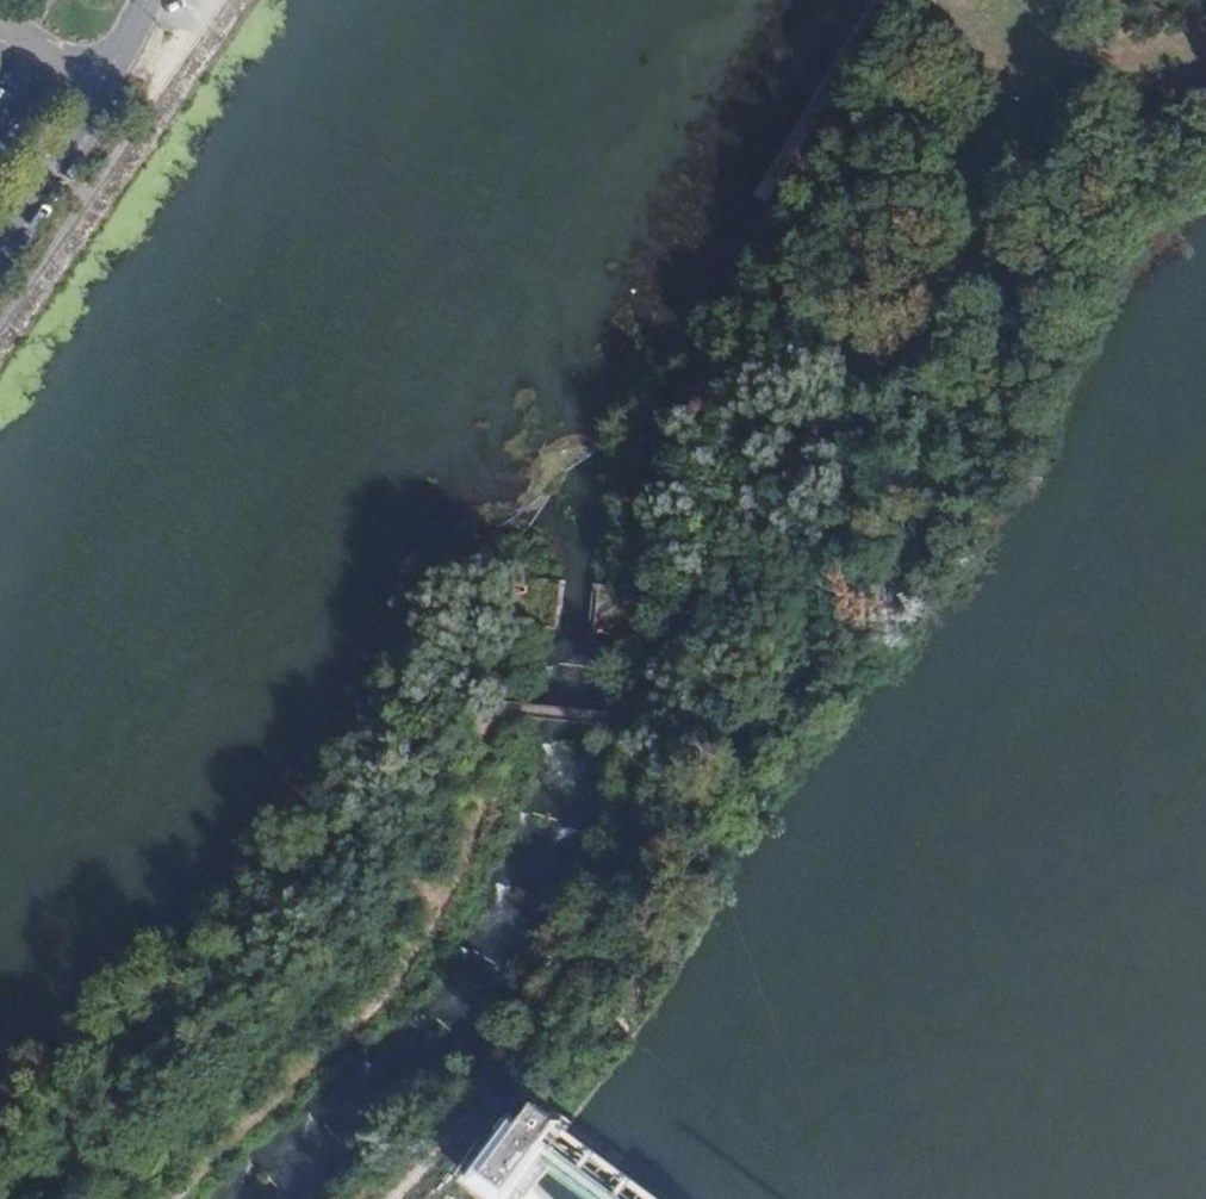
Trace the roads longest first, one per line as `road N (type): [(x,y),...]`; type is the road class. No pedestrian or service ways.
road 1 (residential): [(100,83),(0,232)]

